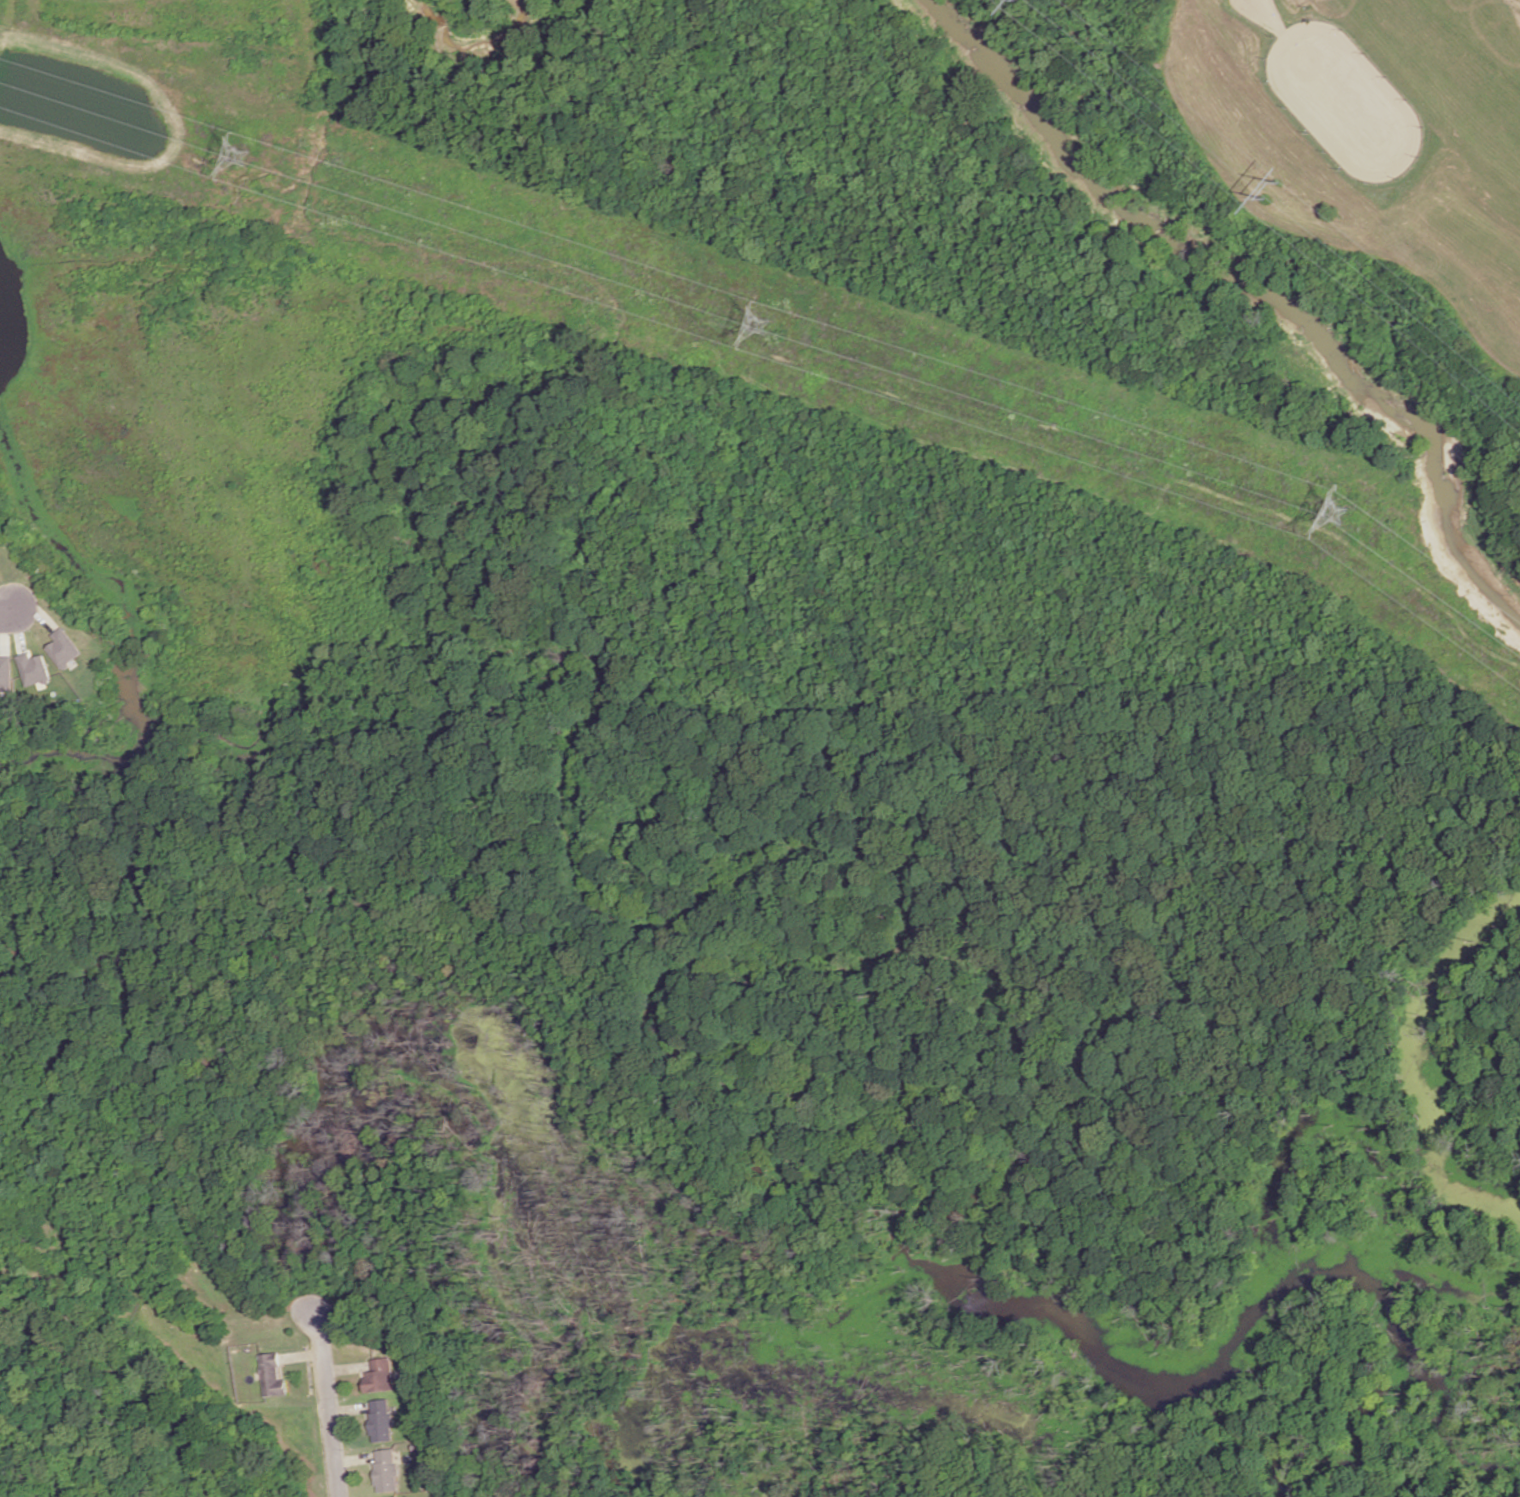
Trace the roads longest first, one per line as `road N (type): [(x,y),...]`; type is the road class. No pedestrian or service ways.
road 1 (residential): [(339,1496),(322,1346),(310,1323)]

